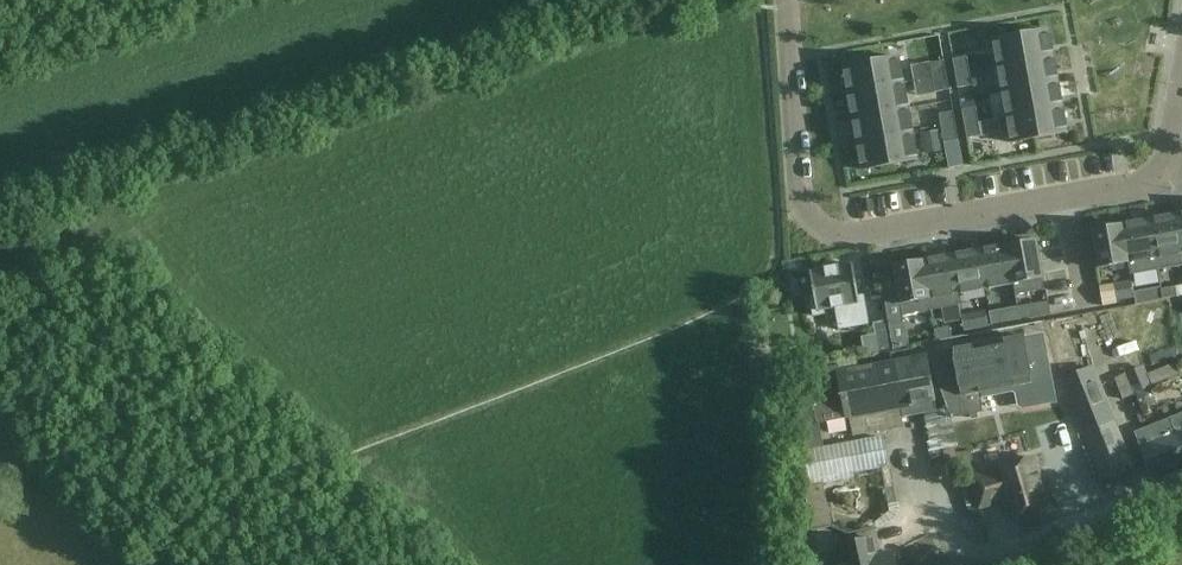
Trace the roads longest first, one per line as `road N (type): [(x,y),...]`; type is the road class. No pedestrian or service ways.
road 1 (residential): [(1181,83),(1168,157),(1149,180),(835,233),(803,202),(785,0)]

